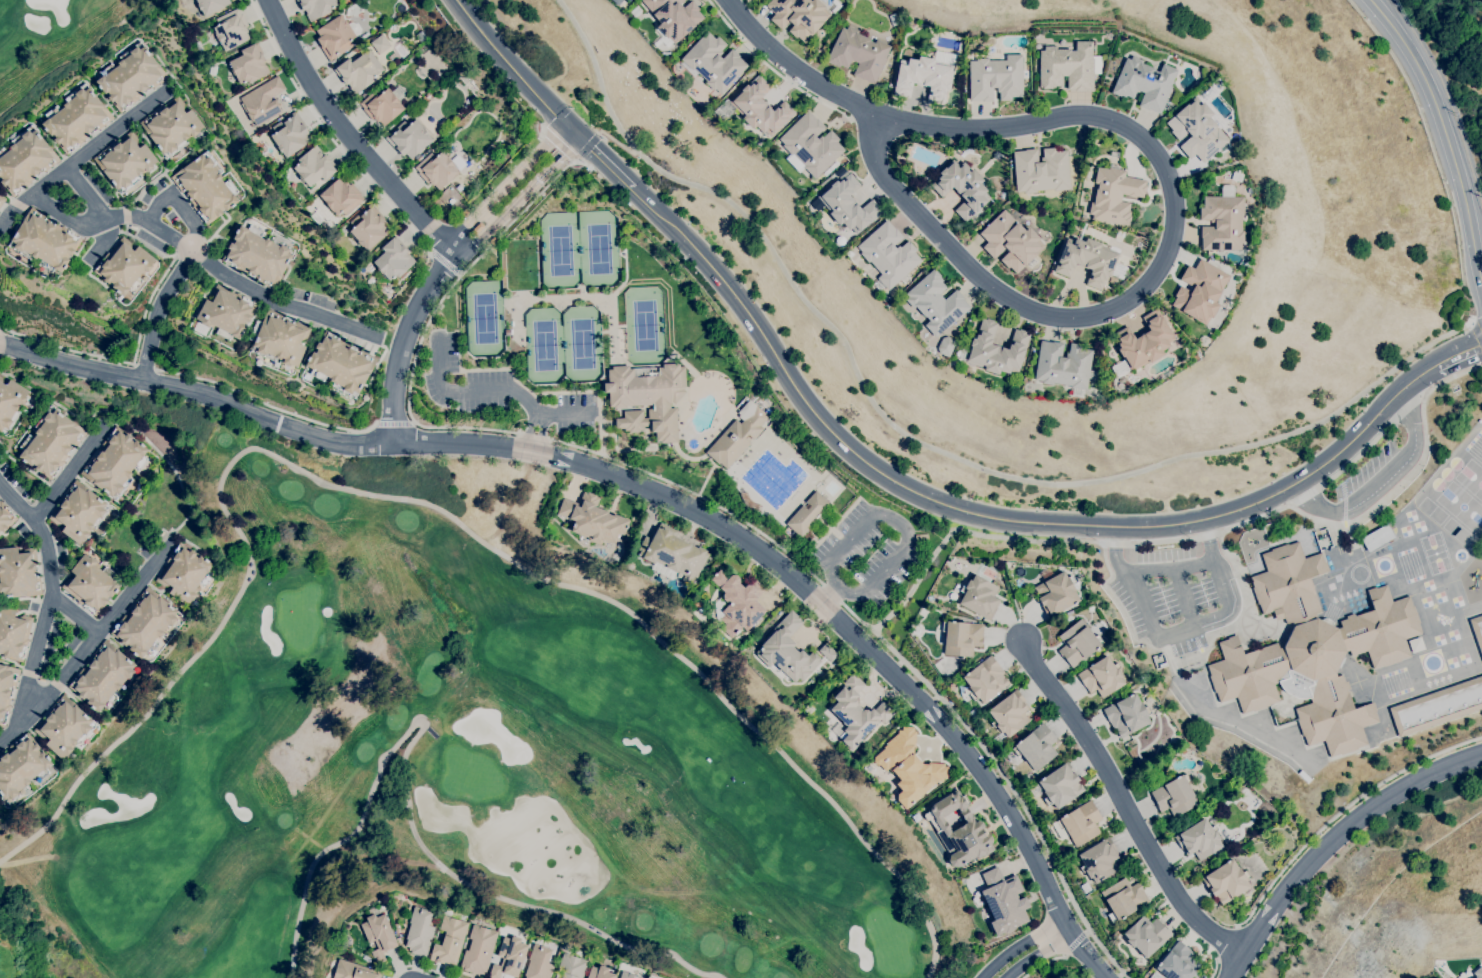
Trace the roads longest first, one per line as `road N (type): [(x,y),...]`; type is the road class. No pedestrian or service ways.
road 1 (track): [(0,860),(59,814),(90,767),(149,712),(227,617),(250,558),(219,489),(231,463),(254,447),(333,485),(434,503),(540,576),(630,608),(917,885),(938,946),(930,977)]
road 2 (residential): [(982,772),(847,627),(758,549),(611,473),(514,447),(344,444),(203,392),(0,345)]
road 3 (tertiary): [(633,187),(712,268),(826,427),(912,491),(987,516),(1162,525),(1249,505),(1335,455),(1434,365)]
road 4 (residential): [(940,127),(875,112),(873,161),(997,292),(1028,310),(1072,317),(1109,310),(1151,278),(1170,238),(1174,203),(1163,166),(1141,136),(1083,114),(997,129),(940,127)]
road 5 (track): [(728,977),(670,953),(648,956),(495,893),(432,856),(414,824),(405,766),(422,720),(391,754),(363,817),(316,855),(292,977)]
road 6 (residential): [(0,486),(40,530),(49,574),(19,724),(170,541)]
road 7 (residential): [(1241,951),(1182,906),(1022,639)]
road 8 (residential): [(1481,751),(1426,774),(1346,826),(1298,873),(1241,951)]
road 9 (residential): [(454,249),(330,115),(266,0)]
road 10 (tertiary): [(1481,280),(1428,84),(1372,0)]
road 11 (residential): [(982,772),(1061,915),(1111,977)]
road 12 (residential): [(0,224),(170,86)]
road 13 (residential): [(192,248),(263,296),(379,337)]
road 14 (residential): [(454,249),(400,342),(394,443)]
road 15 (residential): [(726,0),(793,68),(875,112)]
road 16 (tertiary): [(458,0),(580,137)]
road 17 (residential): [(564,124),(457,234),(454,249)]
road 18 (residential): [(192,248),(140,217),(103,215),(65,168)]
road 19 (residential): [(454,249),(477,241),(566,151)]
road 20 (residential): [(143,379),(158,305),(192,248)]

